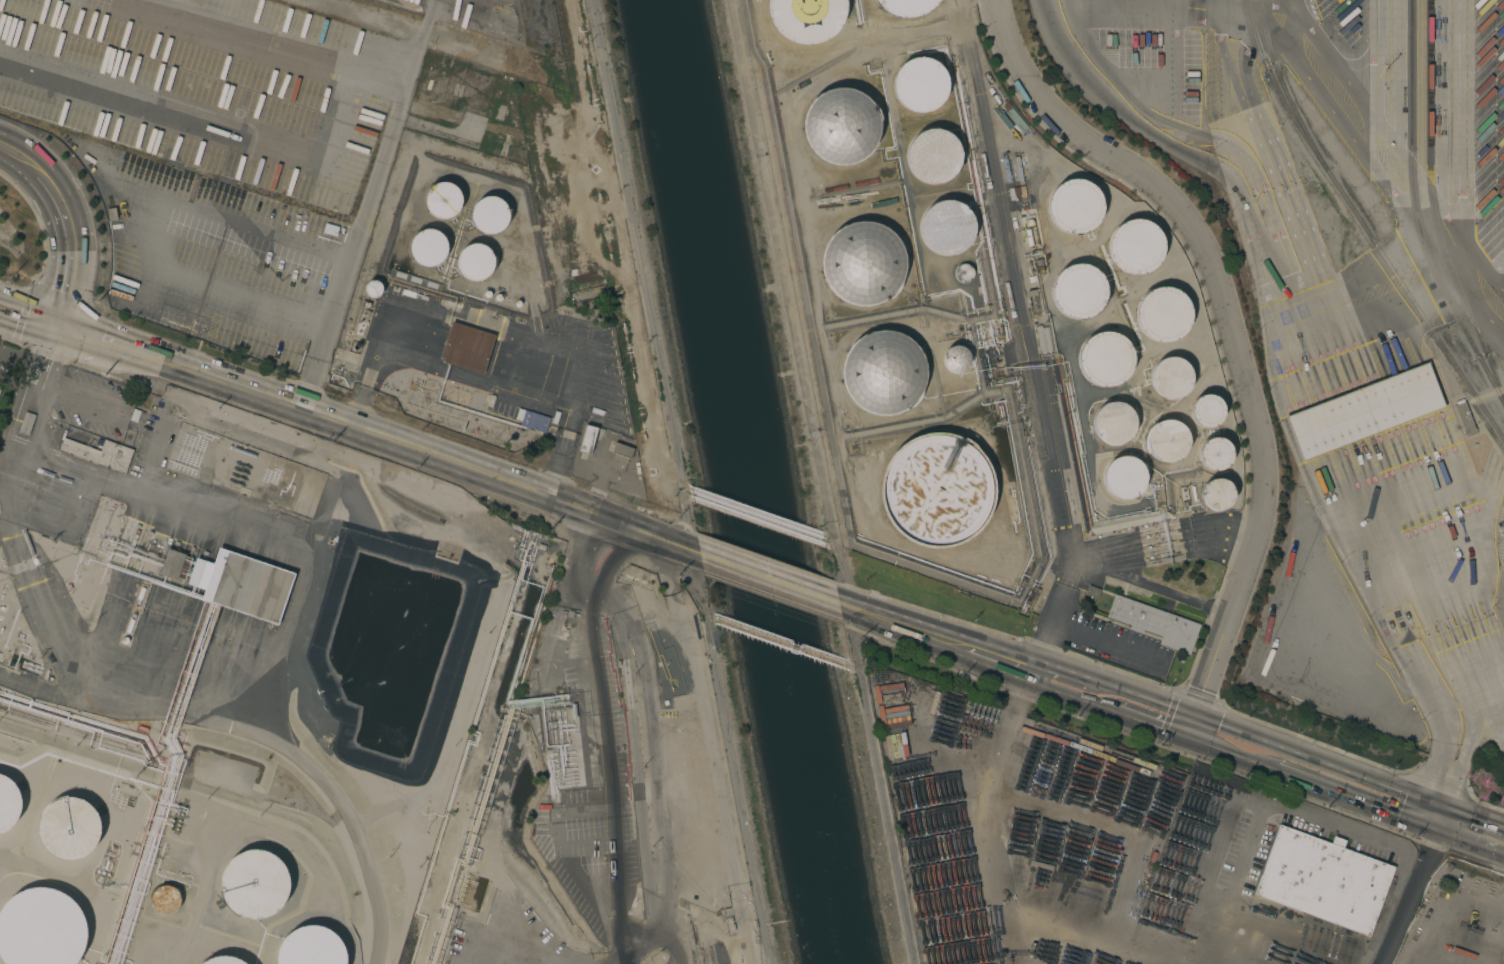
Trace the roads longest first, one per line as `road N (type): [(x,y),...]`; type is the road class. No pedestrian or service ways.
road 1 (residential): [(850,607),(733,0)]
road 2 (primary): [(169,365),(701,554)]
road 3 (residential): [(913,963),(850,607)]
road 4 (primary): [(1415,810),(1399,790),(1109,686)]
road 5 (primary): [(1186,740),(1392,813),(1415,810)]
road 6 (primary): [(43,173),(67,211),(72,250),(54,327)]
road 7 (primary): [(701,554),(839,603)]
road 8 (primary): [(54,327),(169,365)]

